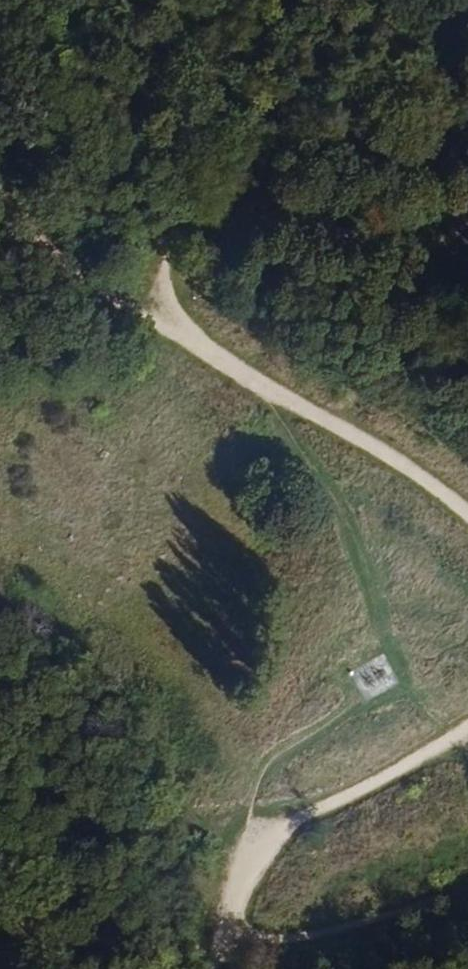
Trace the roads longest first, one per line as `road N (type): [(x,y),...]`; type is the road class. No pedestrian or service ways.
road 1 (track): [(467,194),(447,227),(415,240),(345,233),(271,206),(226,212),(187,231),(153,263),(152,296),(173,331)]
road 2 (track): [(467,514),(359,438),(246,380),(173,331)]
road 3 (track): [(227,932),(251,860),(291,826),(467,729)]
road 4 (track): [(467,893),(295,943),(267,946),(227,932)]
road 5 (track): [(173,331),(100,294),(0,206)]
road 6 (track): [(365,0),(447,116),(462,144),(467,184)]

